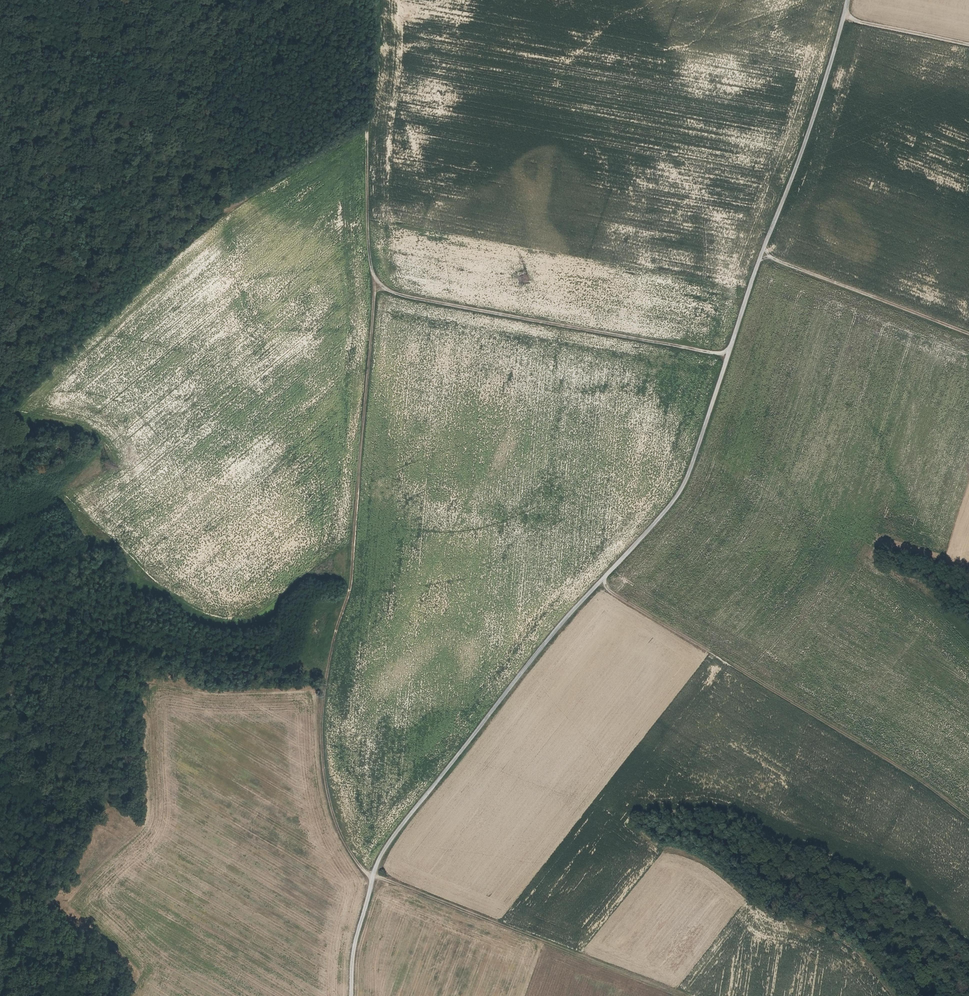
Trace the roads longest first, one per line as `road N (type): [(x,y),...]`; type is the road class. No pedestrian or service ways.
road 1 (track): [(727,352),(382,286),(369,252),(367,126),(379,0)]
road 2 (unclassified): [(597,580),(688,475),(847,0)]
road 3 (track): [(382,286),(349,588),(321,715),(330,805),(342,838),(370,872)]
road 4 (track): [(597,580),(968,818)]
road 5 (unclassified): [(597,580),(370,872)]
road 6 (track): [(370,872),(683,995)]
road 7 (track): [(762,254),(968,335)]
road 8 (track): [(844,17),(968,46)]
road 9 (track): [(370,872),(350,995)]

